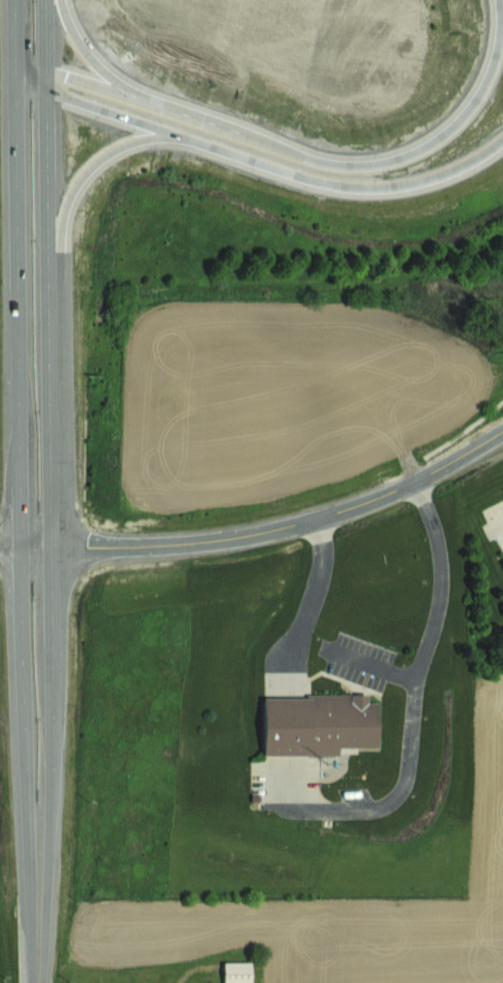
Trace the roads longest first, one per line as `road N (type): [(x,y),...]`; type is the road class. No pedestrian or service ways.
road 1 (tertiary): [(17,70),(23,683),(39,894)]
road 2 (tertiary): [(39,894),(55,682),(47,91)]
road 3 (motorway): [(499,0),(497,53),(466,114),(408,156),(347,166),(157,105),(117,82),(74,35),(62,0)]
road 4 (tertiary): [(0,549),(174,544),(316,520),(418,482),(502,431)]
road 5 (motorway): [(17,70),(47,91),(337,184),(396,186),(437,177),(502,141)]
road 6 (motorway): [(50,280),(68,205),(96,162),(134,142),(188,137)]
road 7 (motorway): [(157,105),(47,71),(17,70)]

